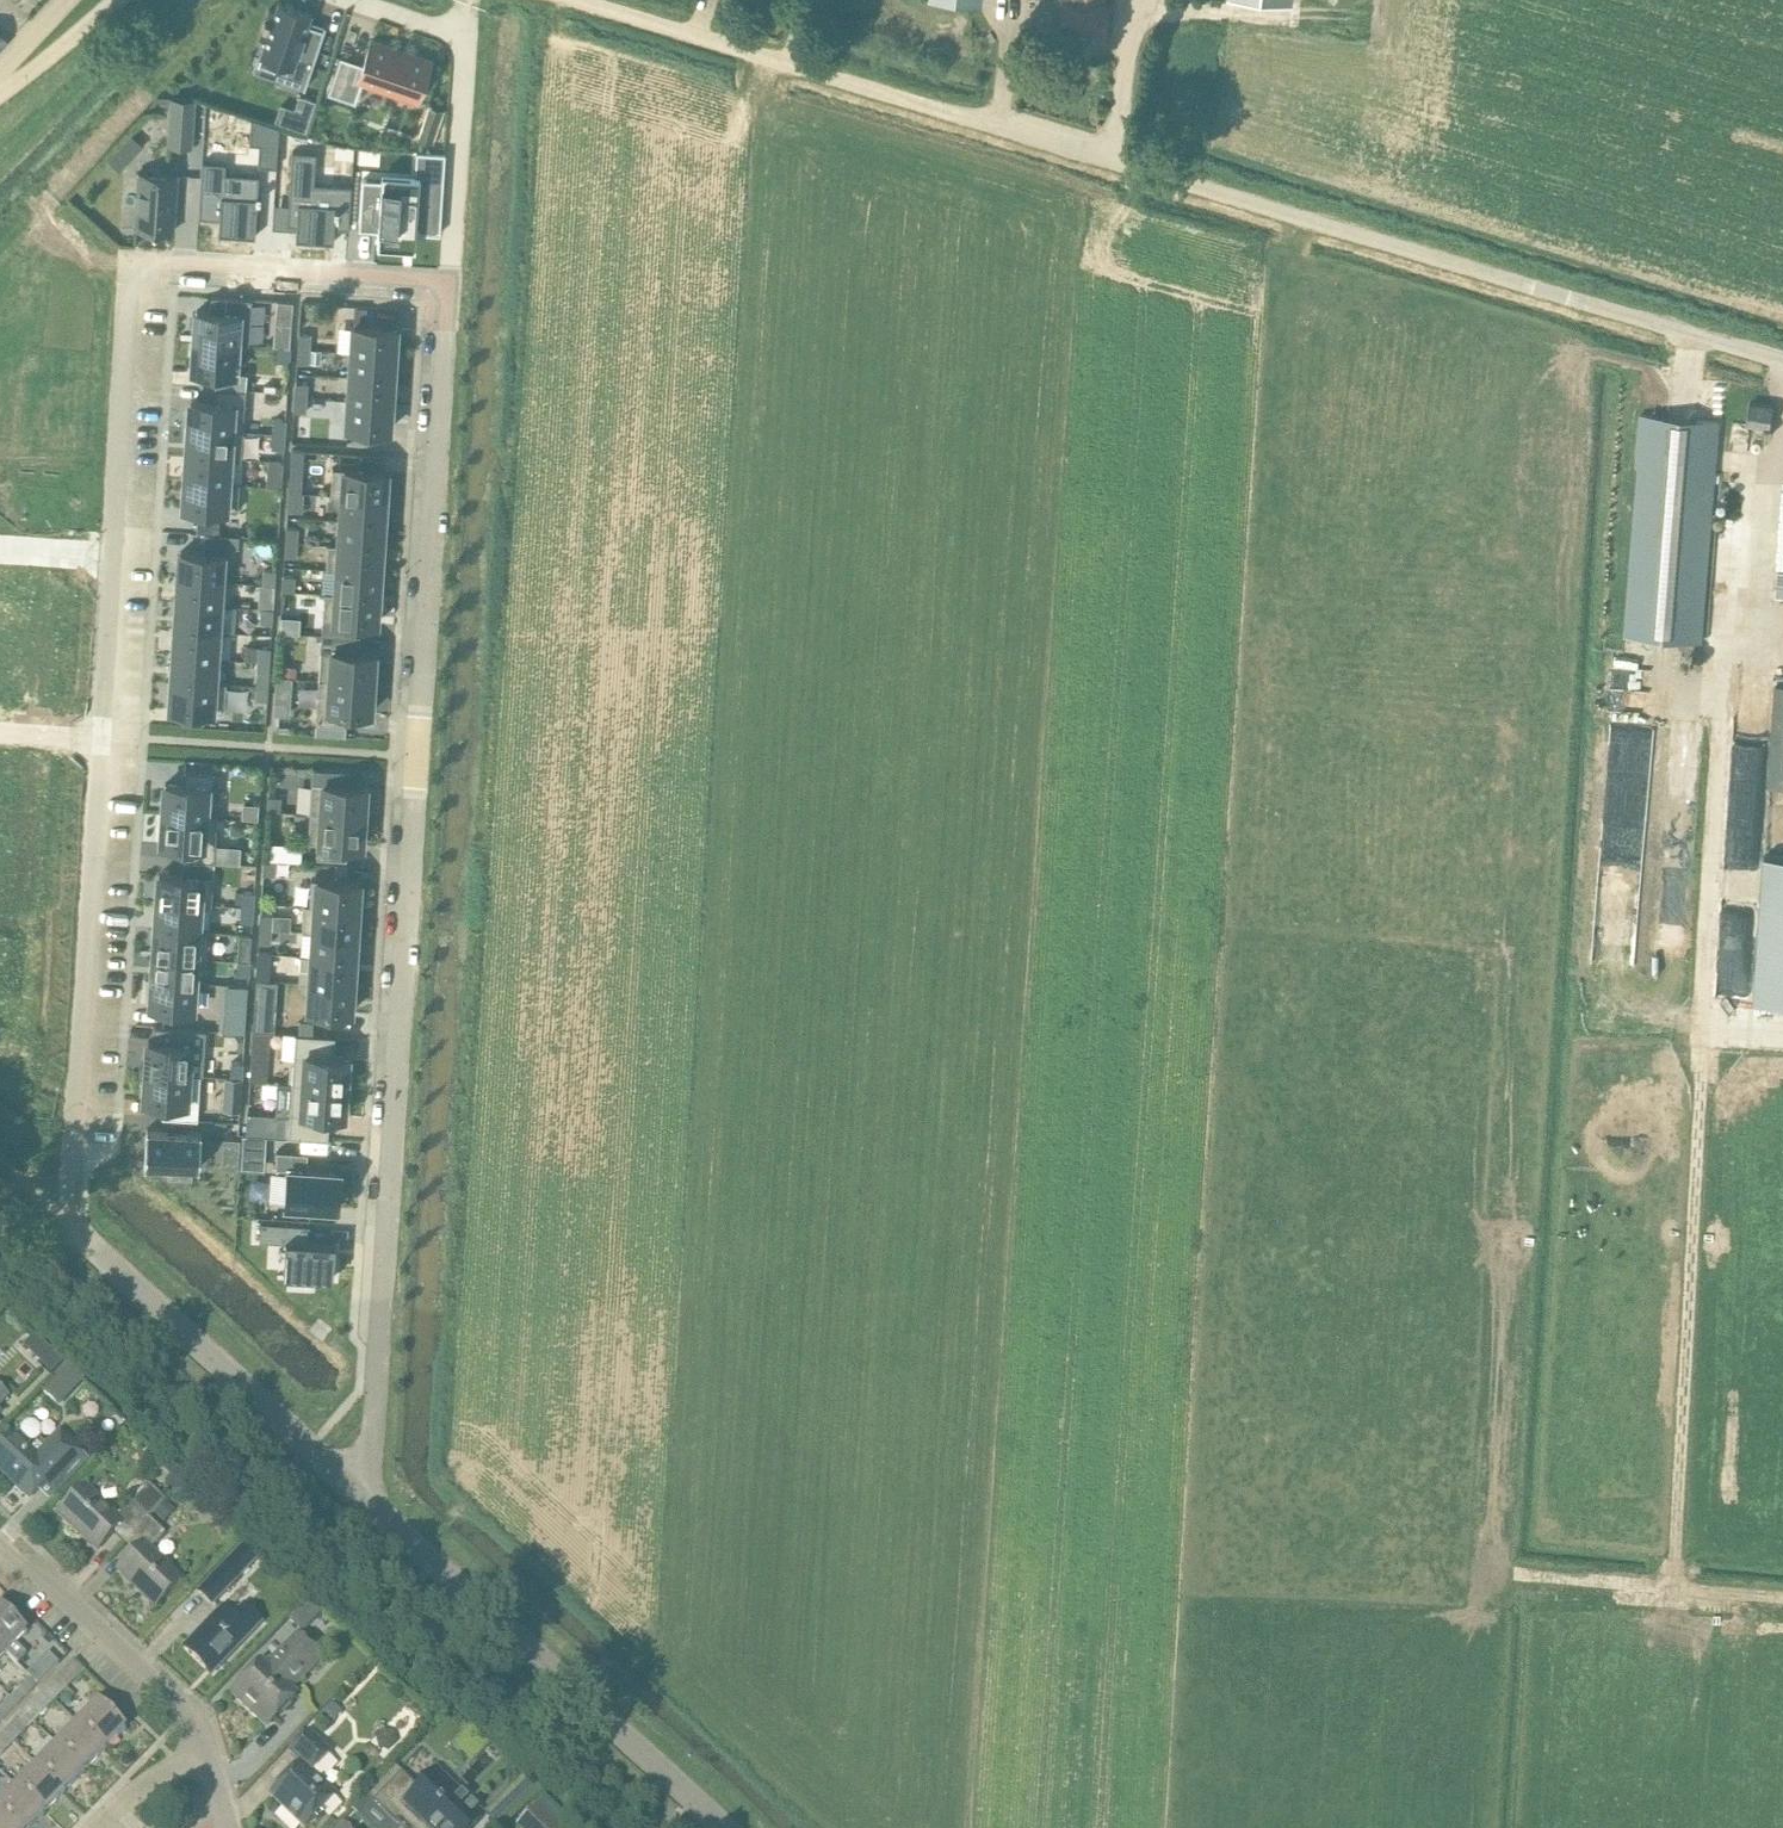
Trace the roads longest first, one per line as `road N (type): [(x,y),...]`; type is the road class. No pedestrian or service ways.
road 1 (unclassified): [(1782,363),(576,0)]
road 2 (residential): [(448,282),(375,1443),(351,1485)]
road 3 (residential): [(351,1485),(73,1225),(99,736)]
road 4 (residential): [(112,556),(128,292),(147,264),(448,282)]
road 5 (residential): [(351,1485),(730,1827)]
road 6 (residential): [(364,0),(466,31),(448,282)]
road 7 (residential): [(204,1763),(194,1723),(40,1571),(0,1551)]
road 8 (residential): [(99,736),(112,556)]
road 9 (unclassified): [(0,85),(54,53),(116,0)]
road 10 (residential): [(100,1827),(163,1773),(204,1763)]

